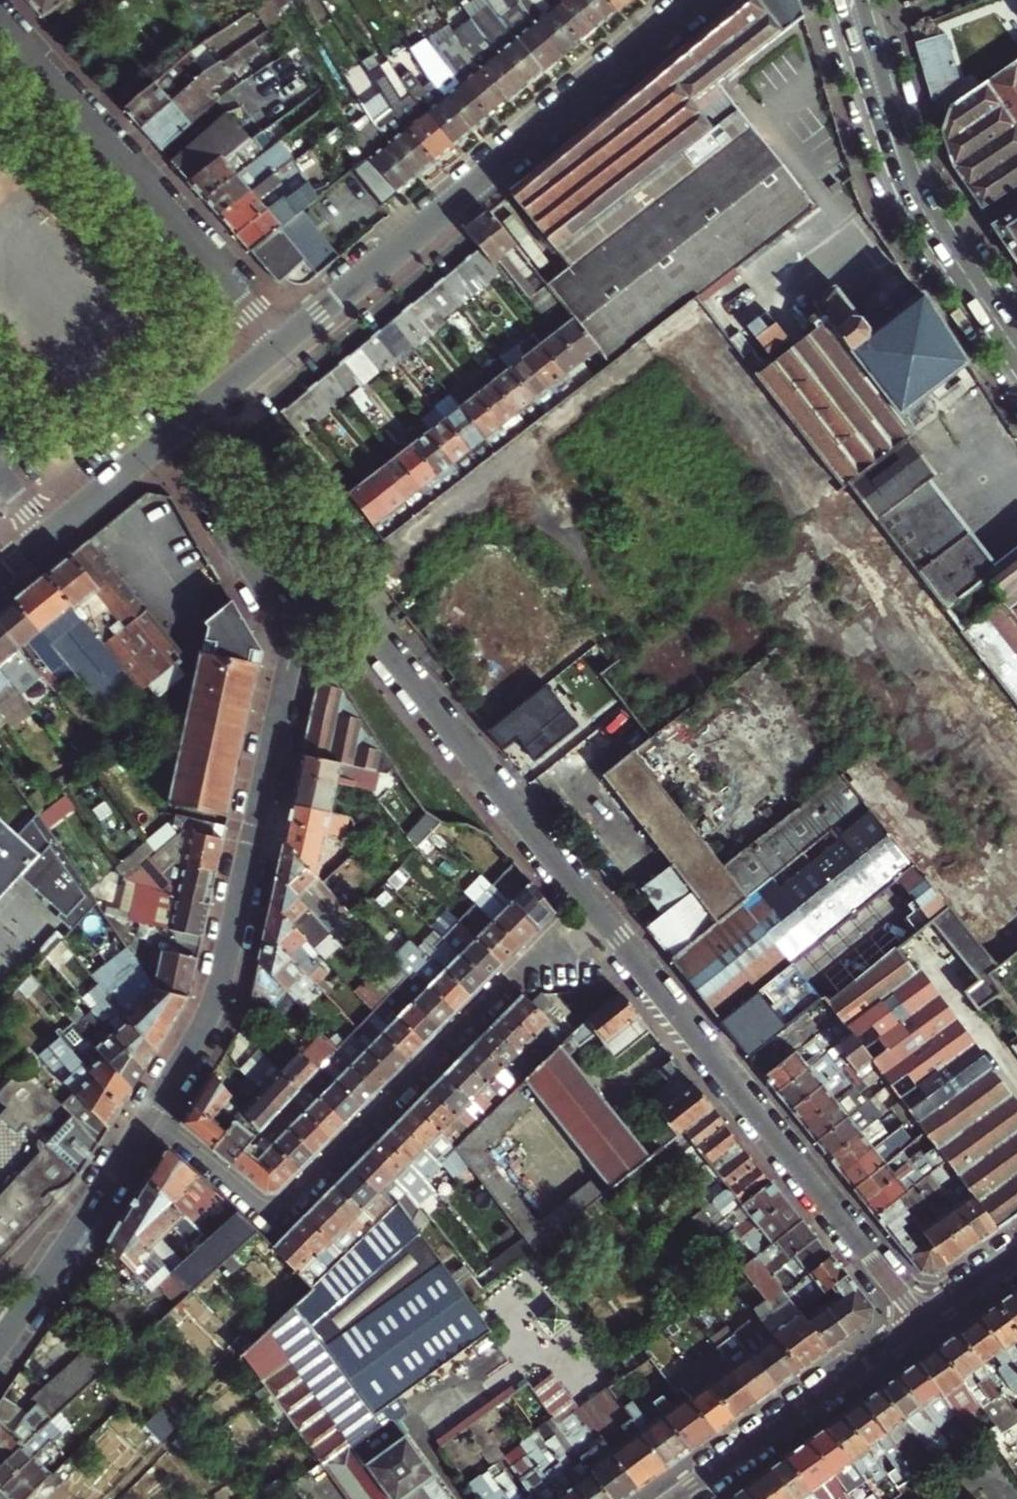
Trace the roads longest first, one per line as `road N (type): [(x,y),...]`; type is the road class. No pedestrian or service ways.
road 1 (residential): [(589,916),(278,1219),(149,1115)]
road 2 (residential): [(702,0),(275,350)]
road 3 (residential): [(149,1115),(204,1021),(224,964),(292,647),(283,610)]
road 4 (residential): [(589,916),(916,1319)]
road 5 (residential): [(283,610),(351,616),(371,629),(589,916)]
road 6 (residential): [(275,350),(0,23)]
road 7 (tertiary): [(671,1498),(916,1319)]
road 8 (residential): [(1,1344),(149,1115)]
road 9 (secondary): [(839,0),(892,152),(930,220)]
road 10 (secondary): [(930,220),(862,0)]
road 11 (residential): [(283,610),(161,442)]
road 12 (secondary): [(930,220),(1016,351)]
road 13 (residential): [(275,350),(161,442)]
road 14 (residential): [(161,442),(50,535)]
road 15 (tertiary): [(916,1319),(1016,1246)]

